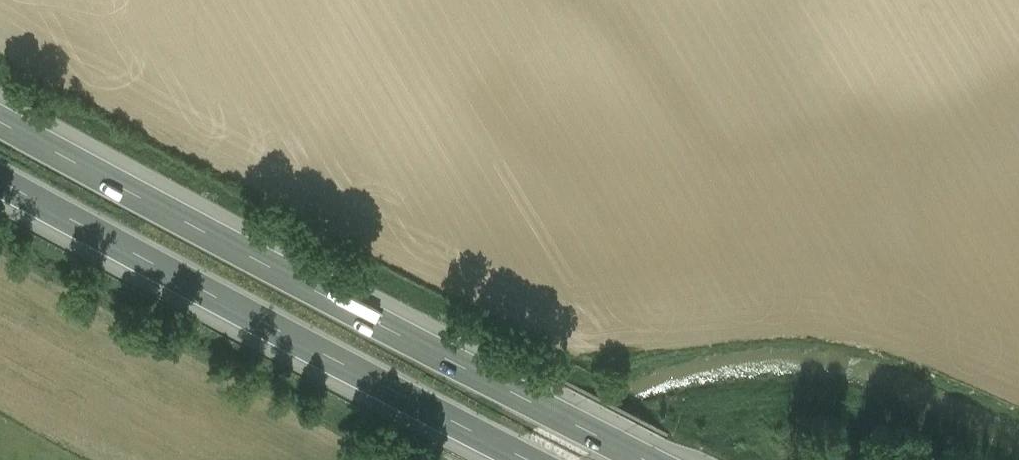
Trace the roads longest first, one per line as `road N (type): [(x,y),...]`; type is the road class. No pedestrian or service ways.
road 1 (motorway): [(645,459),(0,123)]
road 2 (motorway): [(0,181),(537,459)]

